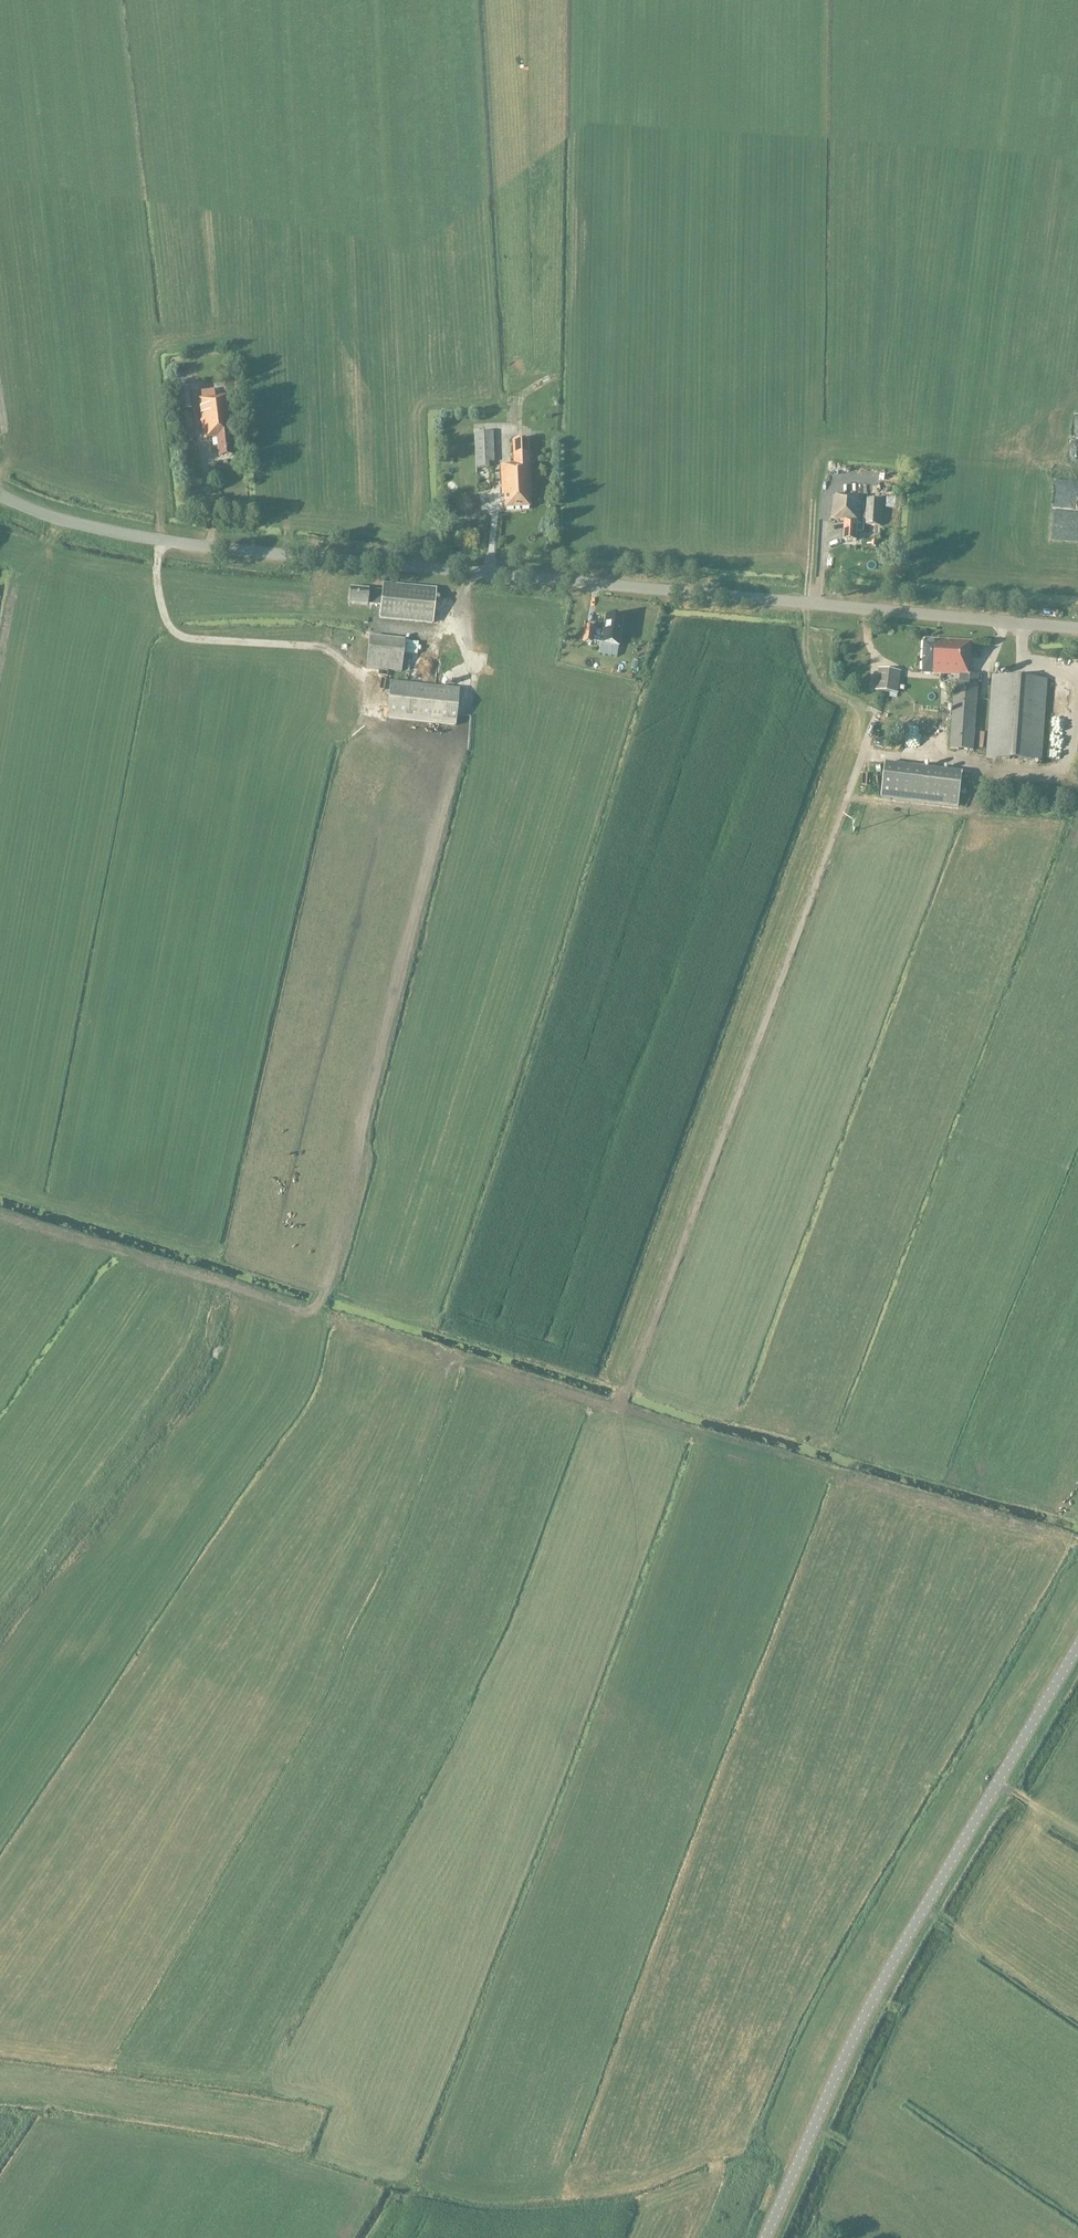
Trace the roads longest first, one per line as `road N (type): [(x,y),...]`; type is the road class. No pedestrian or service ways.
road 1 (tertiary): [(1077,629),(145,540),(0,499)]
road 2 (tertiary): [(765,2237),(898,1951),(1077,1645)]

